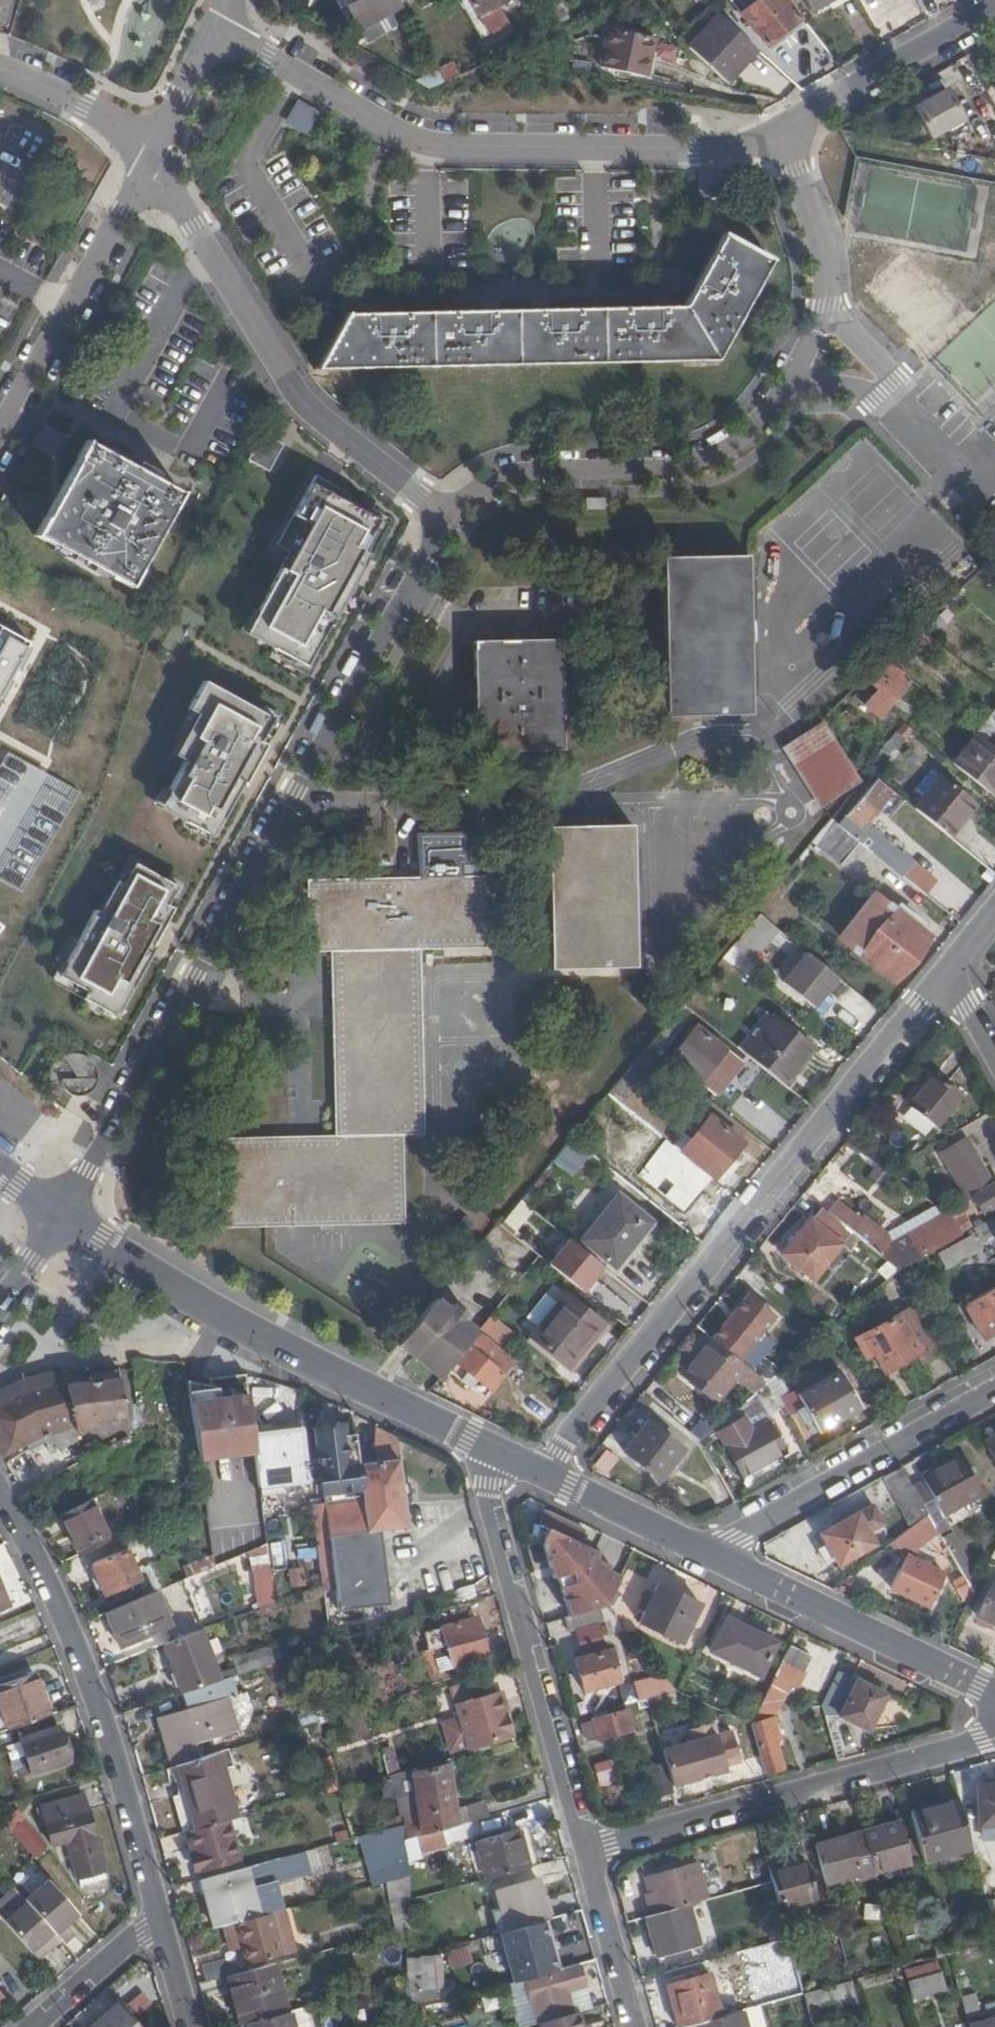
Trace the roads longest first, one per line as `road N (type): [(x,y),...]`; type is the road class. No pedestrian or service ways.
road 1 (residential): [(61,1220),(444,523)]
road 2 (residential): [(444,523),(497,482),(540,471),(685,463),(736,443),(775,405),(826,302),(820,240),(783,129)]
road 3 (residential): [(948,968),(539,1474)]
road 4 (residential): [(215,25),(430,145),(696,150),(783,129)]
road 5 (tertiary): [(61,1220),(484,1446)]
road 6 (residential): [(149,166),(194,225),(289,394),(444,523)]
road 7 (residential): [(0,1498),(76,1640),(161,1919)]
road 8 (residential): [(587,1849),(994,1736)]
road 9 (residential): [(587,1849),(484,1482),(484,1446)]
road 10 (residential): [(715,1559),(739,1536),(994,1391)]
road 11 (tertiary): [(994,1701),(715,1559)]
road 12 (residential): [(149,166),(0,438)]
road 13 (residential): [(994,8),(783,129)]
road 14 (tertiary): [(715,1559),(539,1474)]
road 15 (residential): [(587,1849),(636,2026)]
road 16 (residential): [(0,69),(111,123),(149,166)]
road 17 (residential): [(38,2026),(161,1919)]
road 18 (residential): [(149,166),(215,25)]

